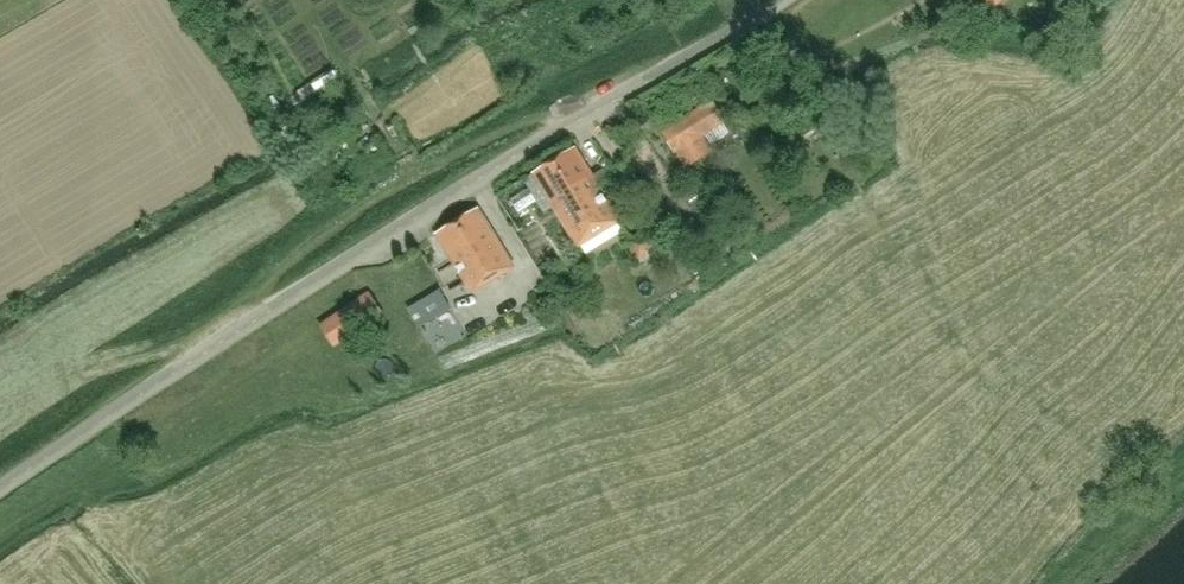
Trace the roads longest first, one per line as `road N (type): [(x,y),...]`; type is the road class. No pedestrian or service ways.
road 1 (unclassified): [(0,489),(494,168),(781,0)]

